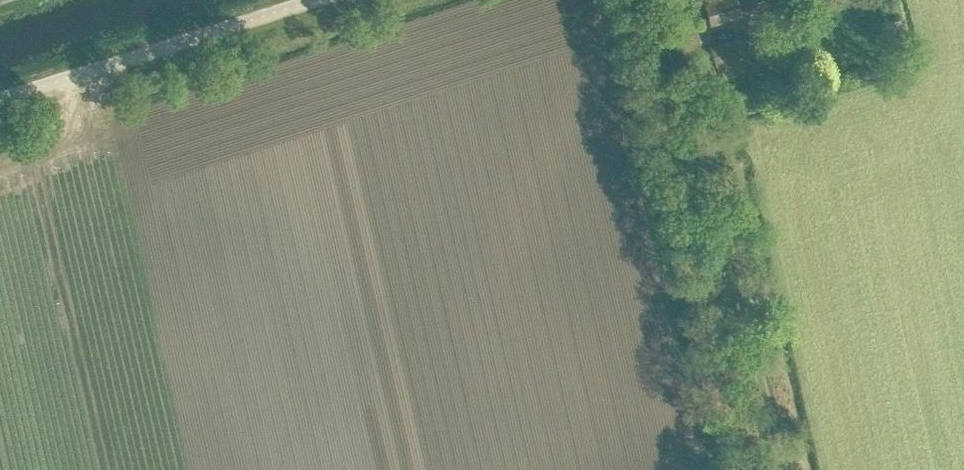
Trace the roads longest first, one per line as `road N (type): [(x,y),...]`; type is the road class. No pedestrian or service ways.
road 1 (track): [(779,469),(666,0)]
road 2 (unclassified): [(313,0),(0,99)]

